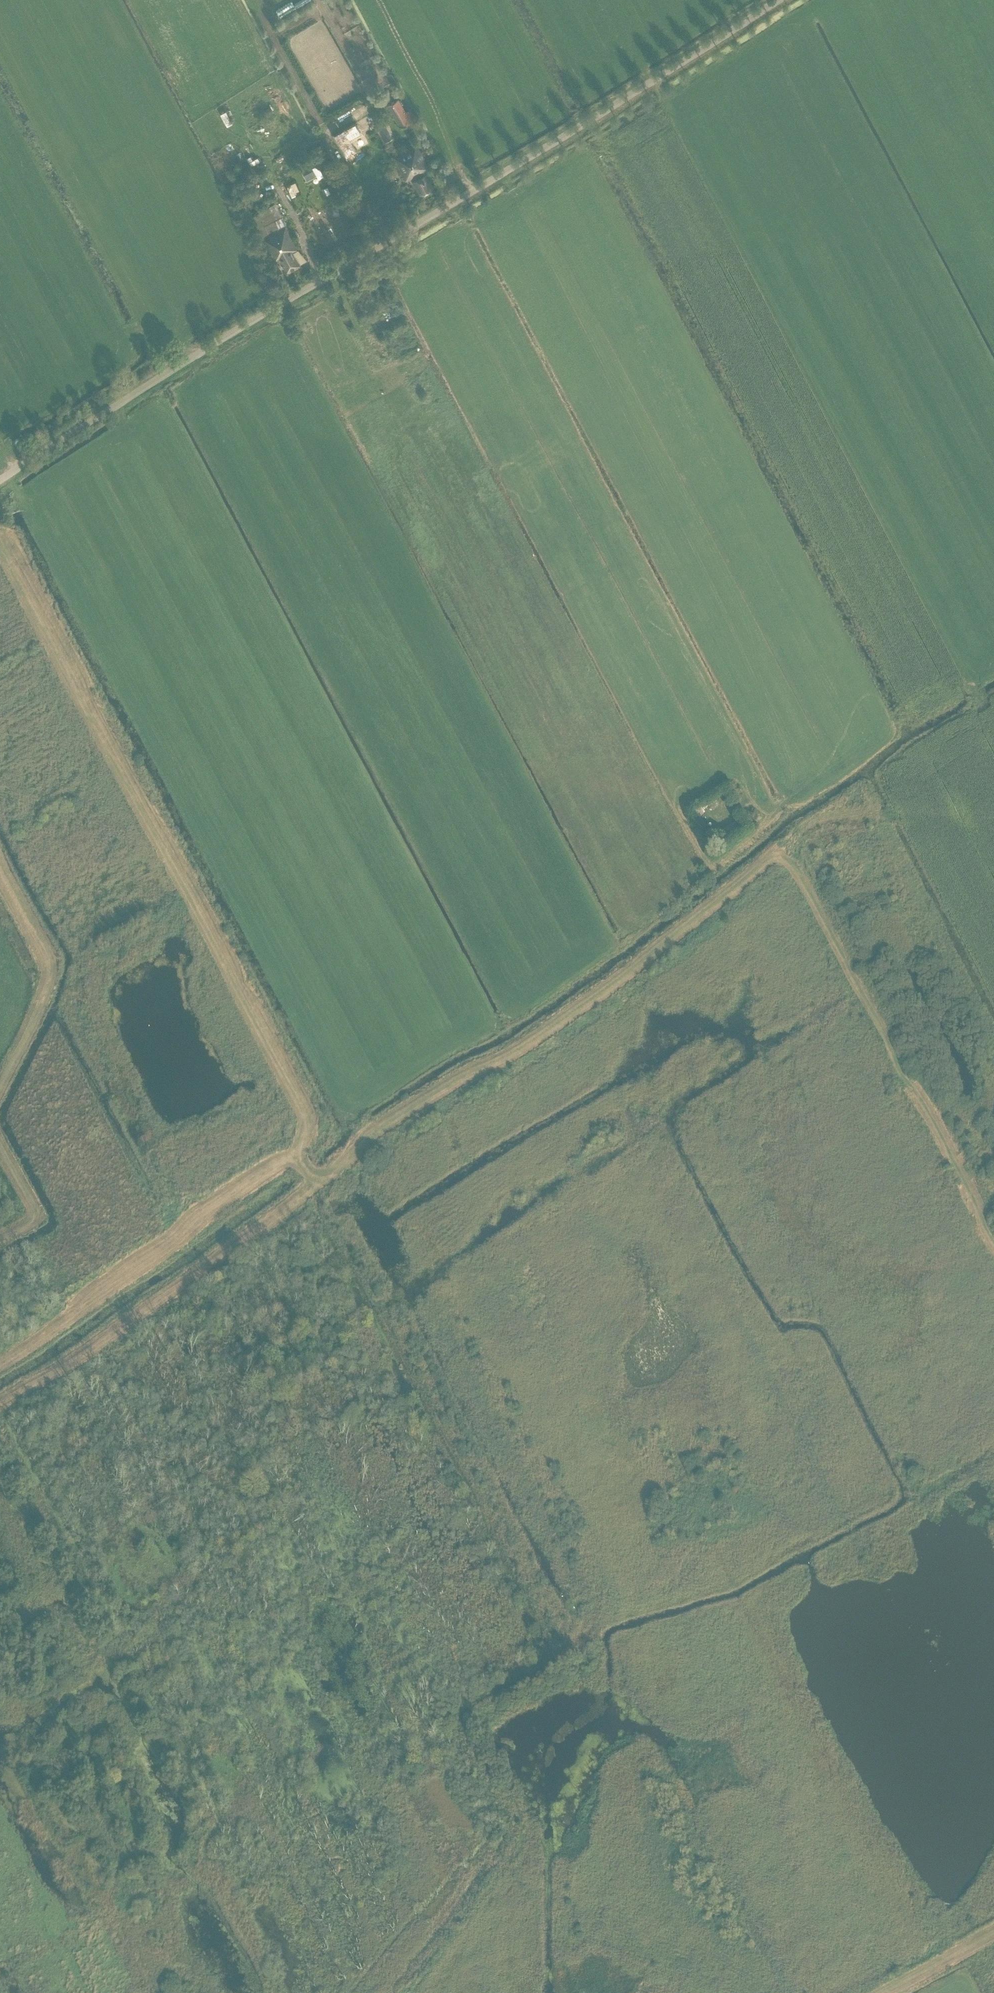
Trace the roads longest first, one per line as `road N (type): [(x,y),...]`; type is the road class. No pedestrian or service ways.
road 1 (unclassified): [(0,483),(781,0)]

